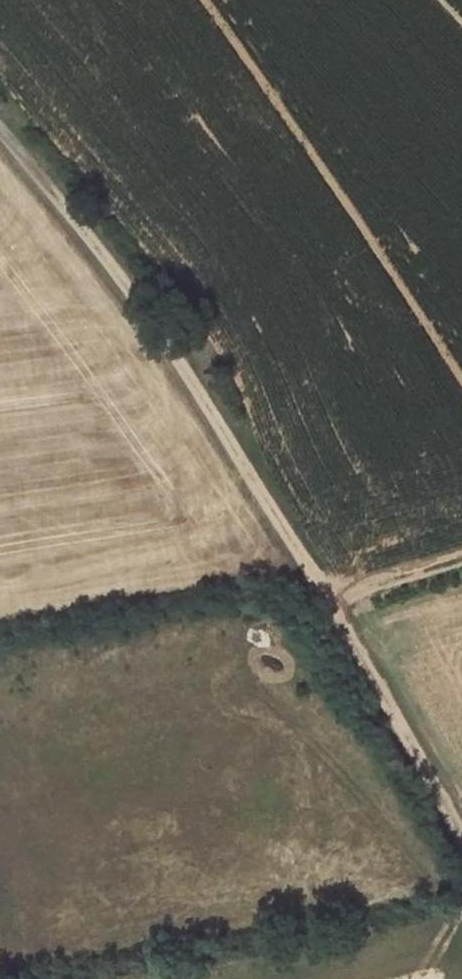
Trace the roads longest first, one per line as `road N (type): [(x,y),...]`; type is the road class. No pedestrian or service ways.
road 1 (track): [(461,853),(307,567),(185,376),(0,135)]

